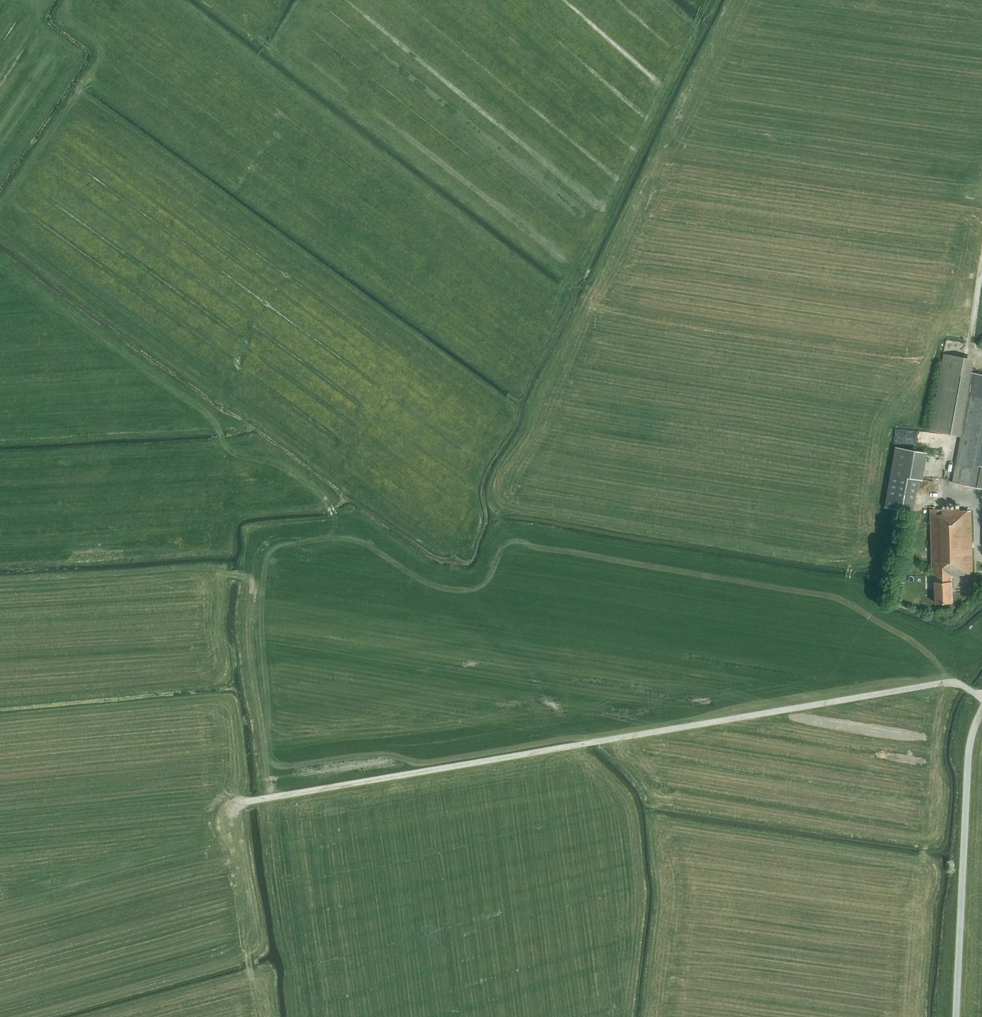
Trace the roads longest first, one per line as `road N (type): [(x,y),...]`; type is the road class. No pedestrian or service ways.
road 1 (track): [(259,1016),(250,921),(224,829),(229,806),(952,680),(981,695)]
road 2 (track): [(569,276),(707,0)]

